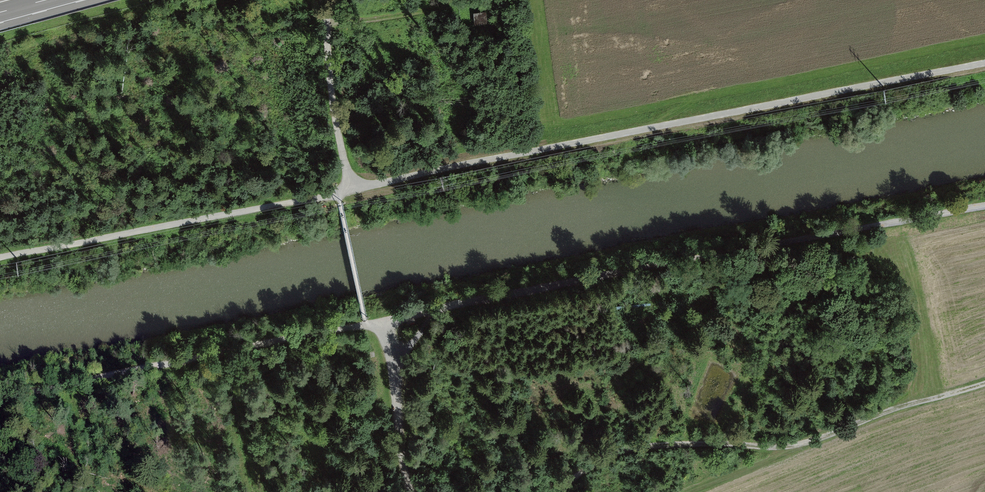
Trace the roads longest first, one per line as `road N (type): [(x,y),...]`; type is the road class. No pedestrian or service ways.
road 1 (track): [(351,188),(984,63)]
road 2 (track): [(984,205),(382,321)]
road 3 (track): [(549,491),(618,453),(807,445),(984,382)]
road 4 (track): [(366,325),(0,400)]
road 5 (track): [(338,194),(0,258)]
road 6 (track): [(323,0),(351,188)]
road 7 (track): [(382,321),(396,354),(398,440),(411,491)]
road 8 (track): [(366,325),(338,194)]

